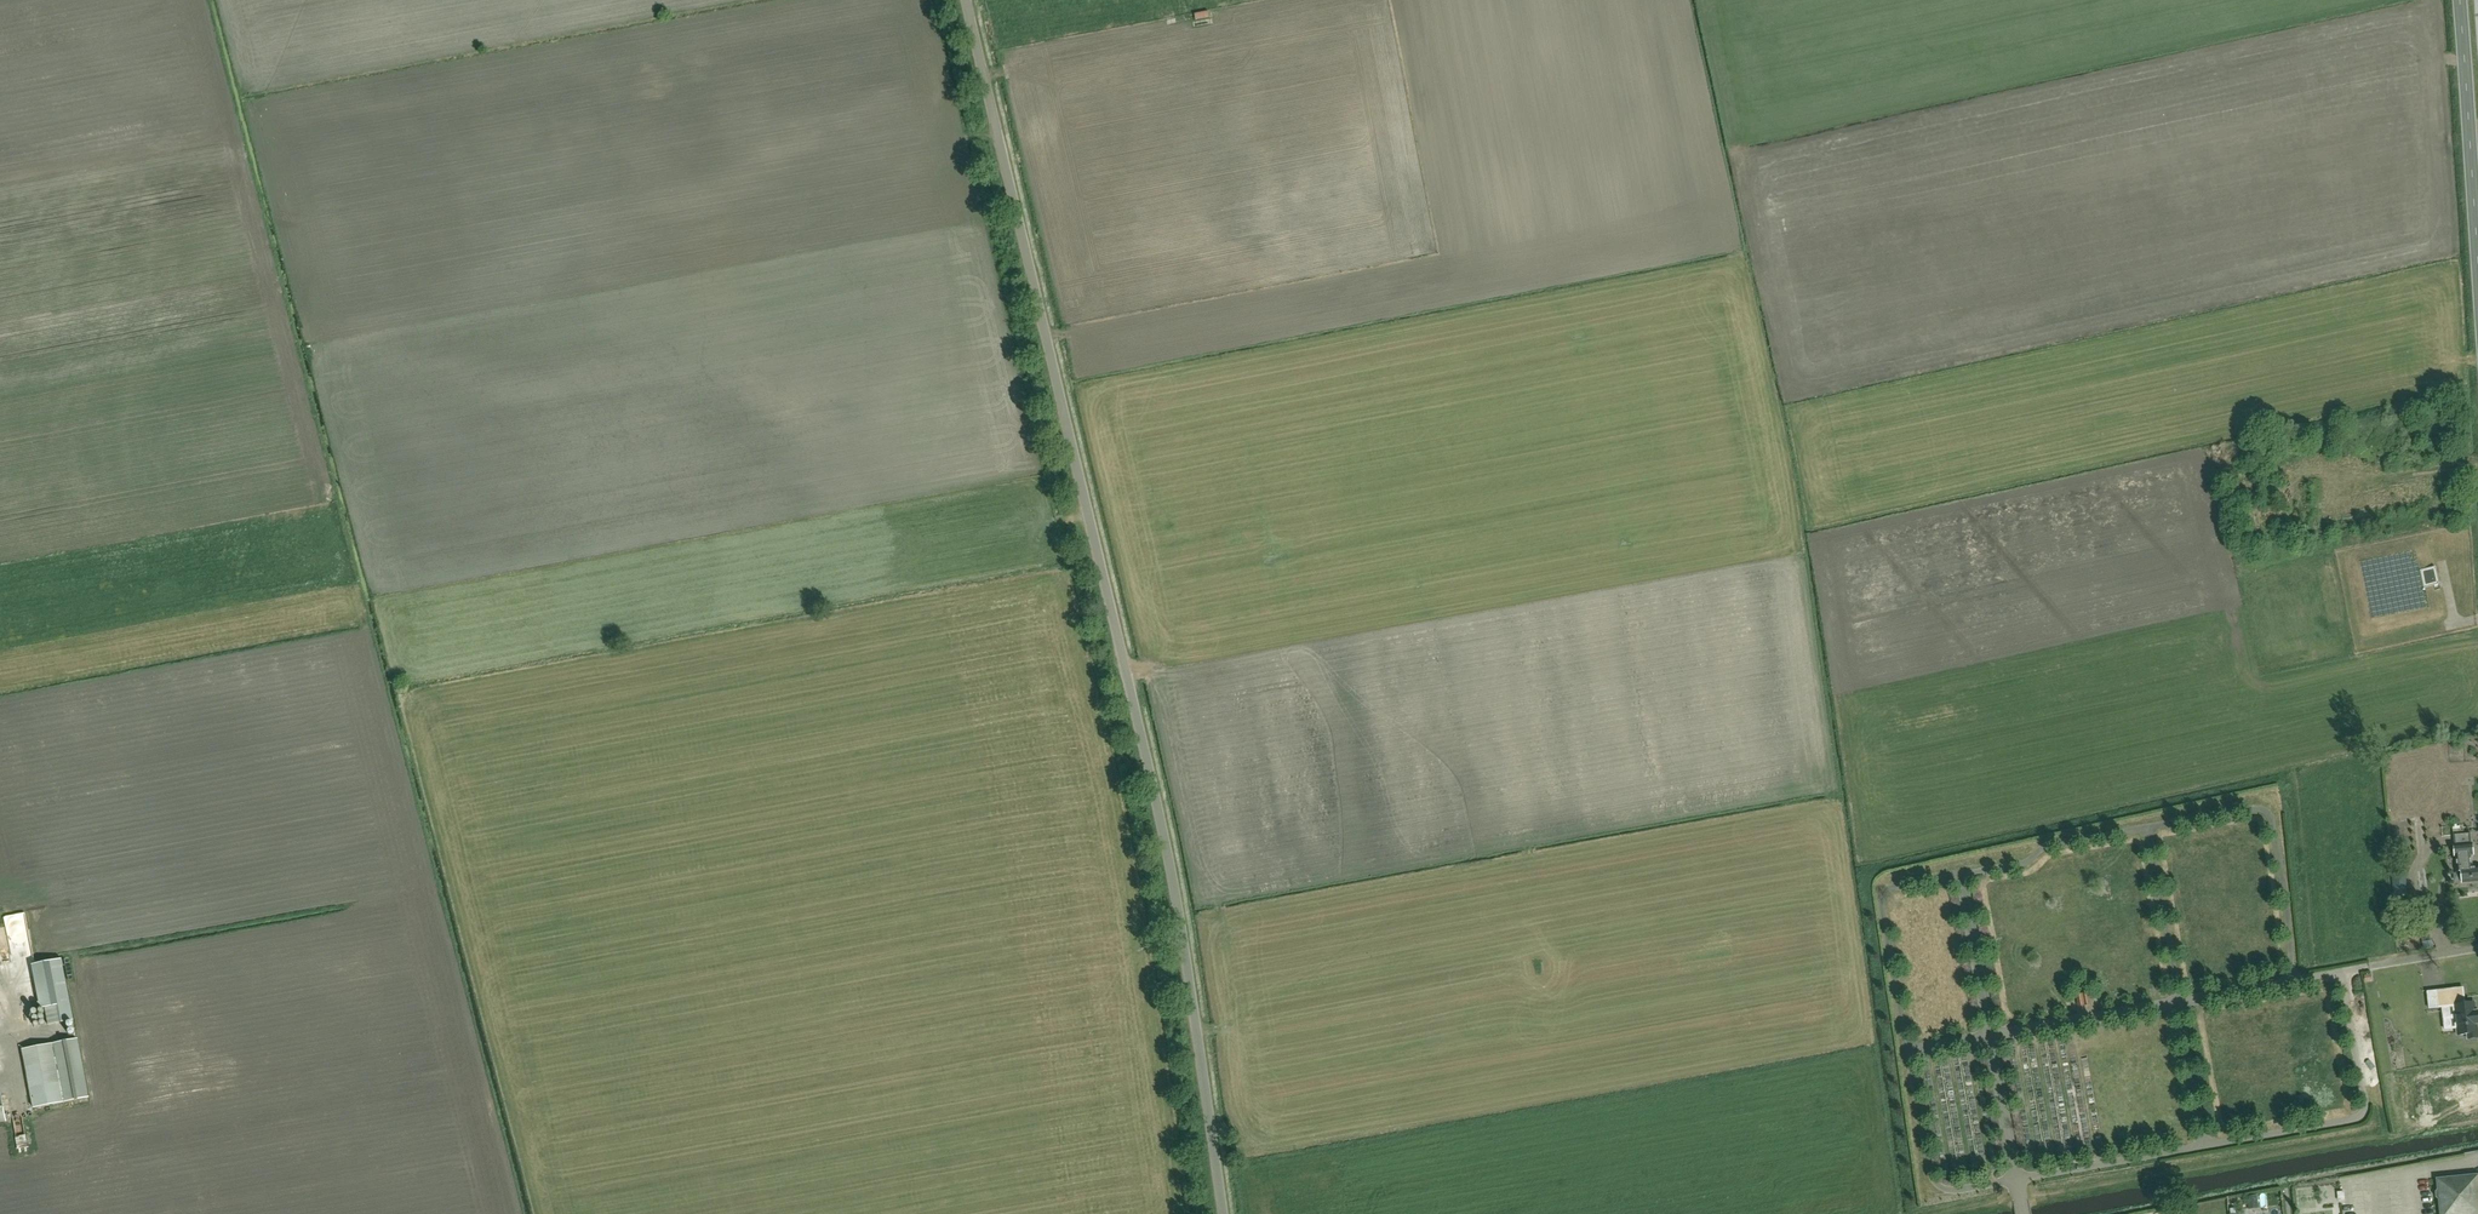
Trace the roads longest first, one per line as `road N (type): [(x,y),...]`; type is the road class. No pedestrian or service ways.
road 1 (unclassified): [(1223,1213),(1154,794),(967,0)]
road 2 (tertiary): [(2477,255),(2460,0)]

